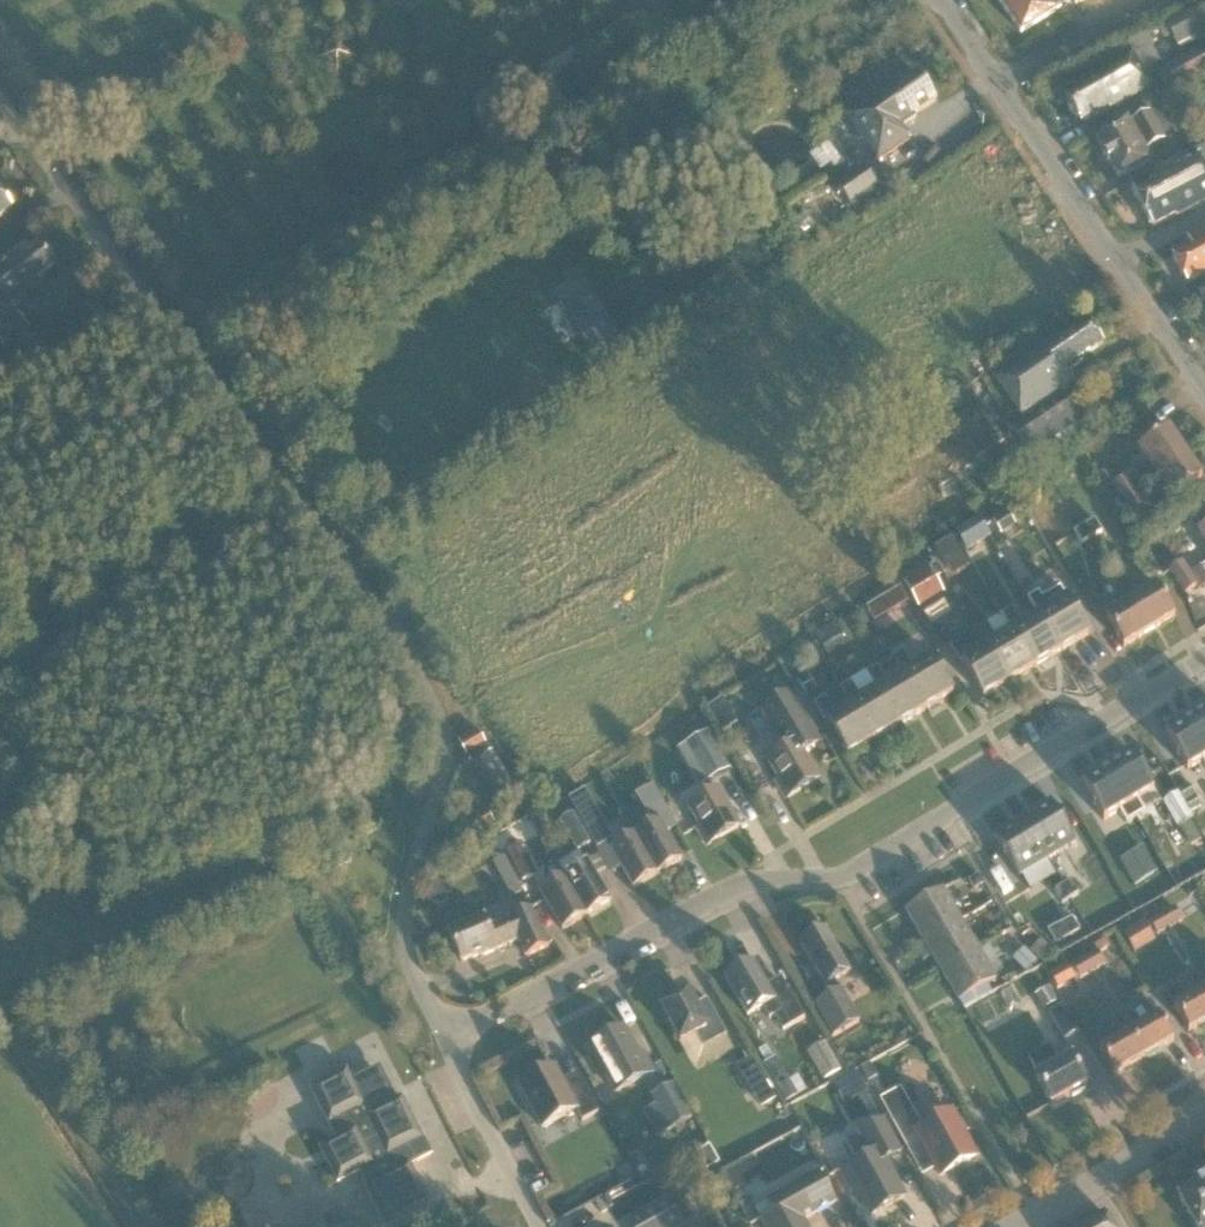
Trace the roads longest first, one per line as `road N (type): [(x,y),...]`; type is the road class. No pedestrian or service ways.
road 1 (residential): [(447,1042),(403,936),(443,773),(444,736),(432,697),(0,100)]
road 2 (residential): [(447,1042),(746,883),(838,880),(1204,659)]
road 3 (tertiary): [(1013,1226),(1204,1117)]
road 4 (unclassified): [(1117,263),(997,80)]
road 5 (residential): [(541,1226),(447,1042)]
road 6 (residential): [(997,80),(1151,0)]
road 7 (unclassified): [(1204,394),(1117,263)]

